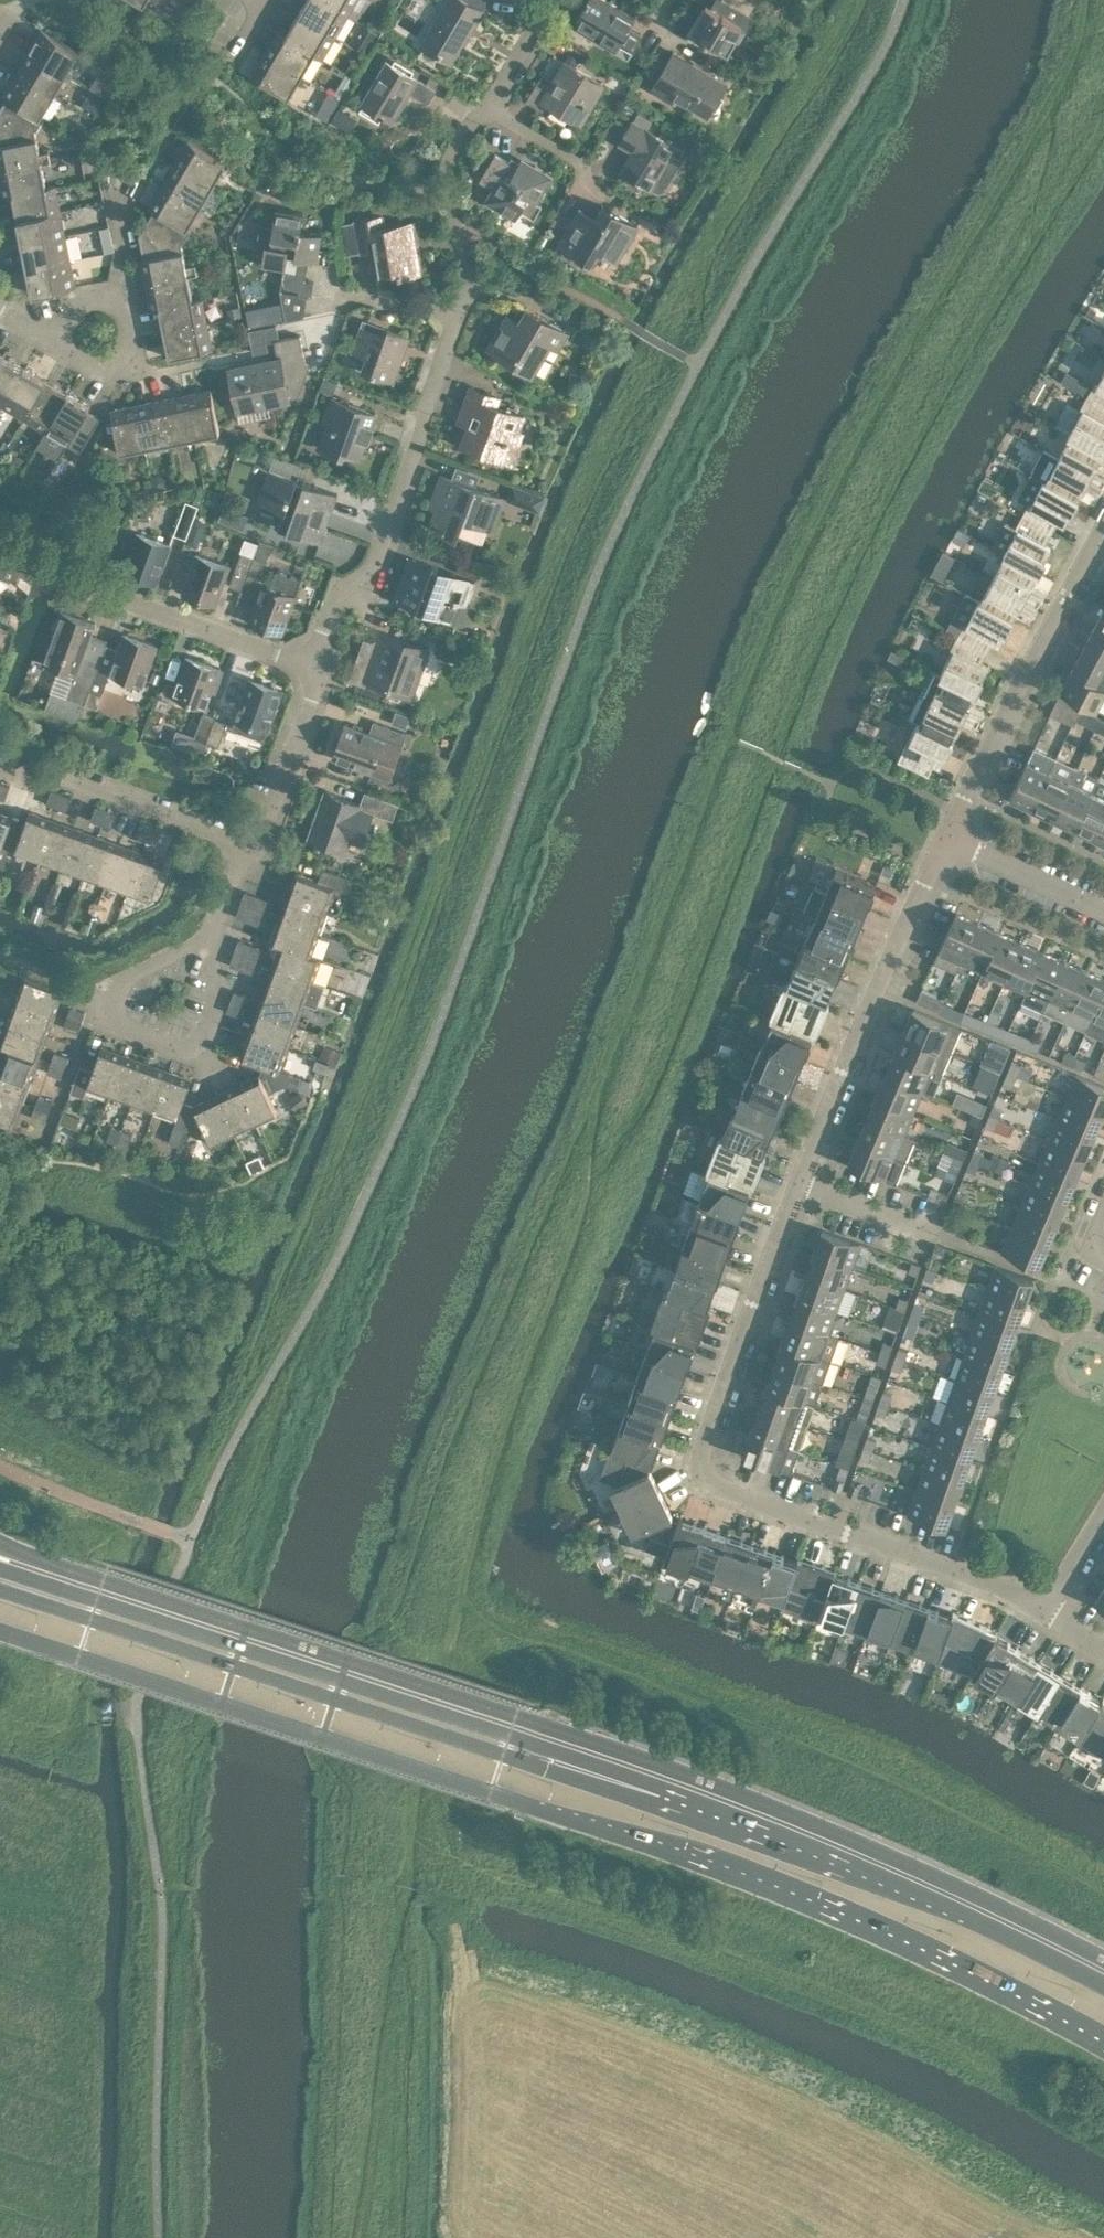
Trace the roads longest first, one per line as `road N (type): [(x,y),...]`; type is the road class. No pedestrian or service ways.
road 1 (secondary): [(0,1628),(819,1902),(1001,1987),(1103,2048)]
road 2 (residential): [(1050,1606),(693,1477),(794,1183),(951,841)]
road 3 (secondary): [(954,1901),(673,1787),(0,1565)]
road 4 (secondary): [(954,1901),(895,1893),(730,1829),(0,1588)]
road 5 (residential): [(464,280),(377,562),(341,593),(310,665)]
road 6 (residential): [(951,841),(1023,676),(1103,525)]
road 7 (residential): [(310,665),(96,591),(70,571),(0,546)]
road 8 (residential): [(210,936),(120,984),(115,1014),(125,1030),(188,1049),(210,1024),(216,973)]
road 9 (residential): [(244,843),(59,772),(0,769)]
road 10 (residential): [(51,341),(86,301),(120,292),(136,365),(88,372)]
road 11 (residential): [(554,0),(496,115),(475,117),(451,165)]
road 12 (residential): [(244,843),(269,824),(312,698),(310,665)]
road 13 (secondary): [(1103,1980),(954,1901)]
road 14 (residential): [(1103,908),(951,841)]

